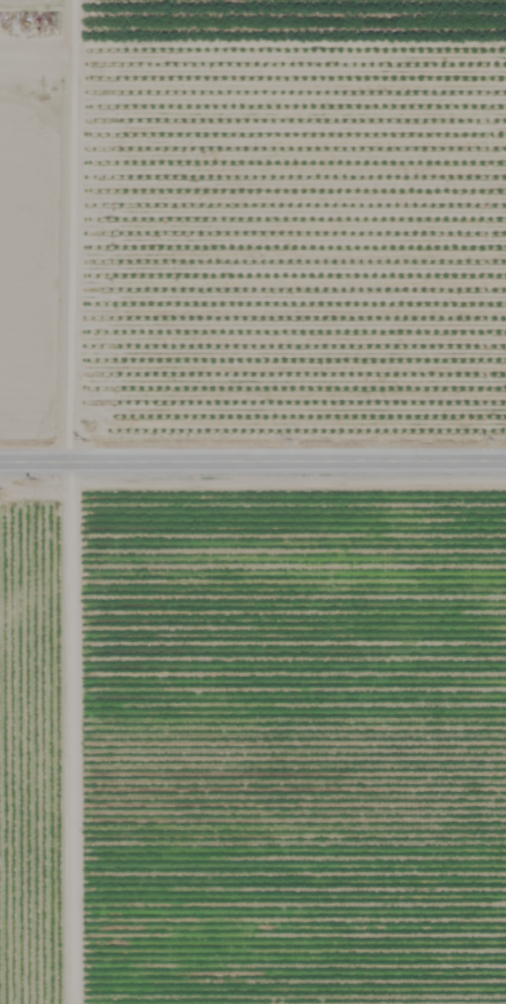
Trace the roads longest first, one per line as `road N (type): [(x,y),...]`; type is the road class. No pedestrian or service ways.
road 1 (secondary): [(505,461),(0,462)]
road 2 (residential): [(63,0),(55,462)]

